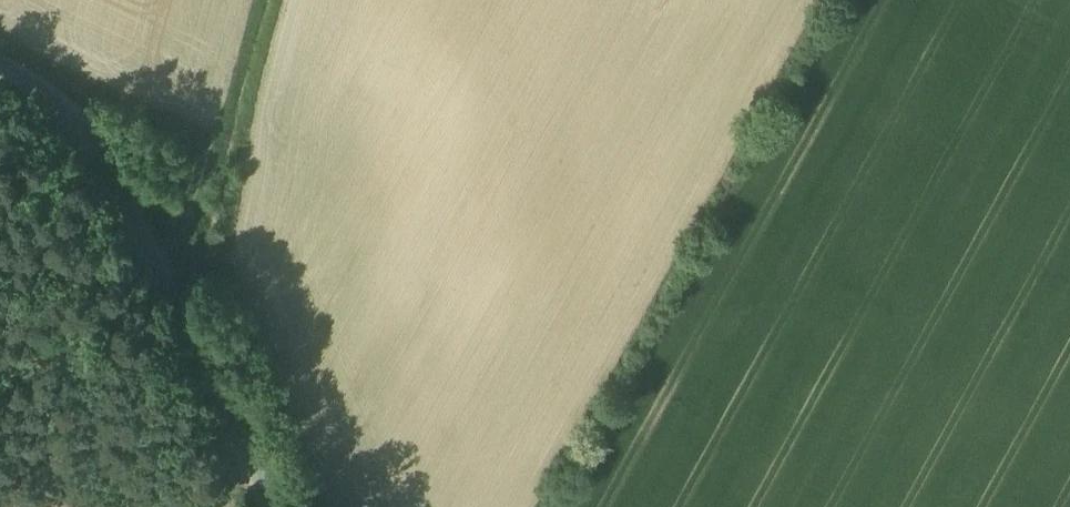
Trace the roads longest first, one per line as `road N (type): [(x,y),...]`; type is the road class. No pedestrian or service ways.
road 1 (unclassified): [(273,506),(112,175),(76,119),(0,65)]

